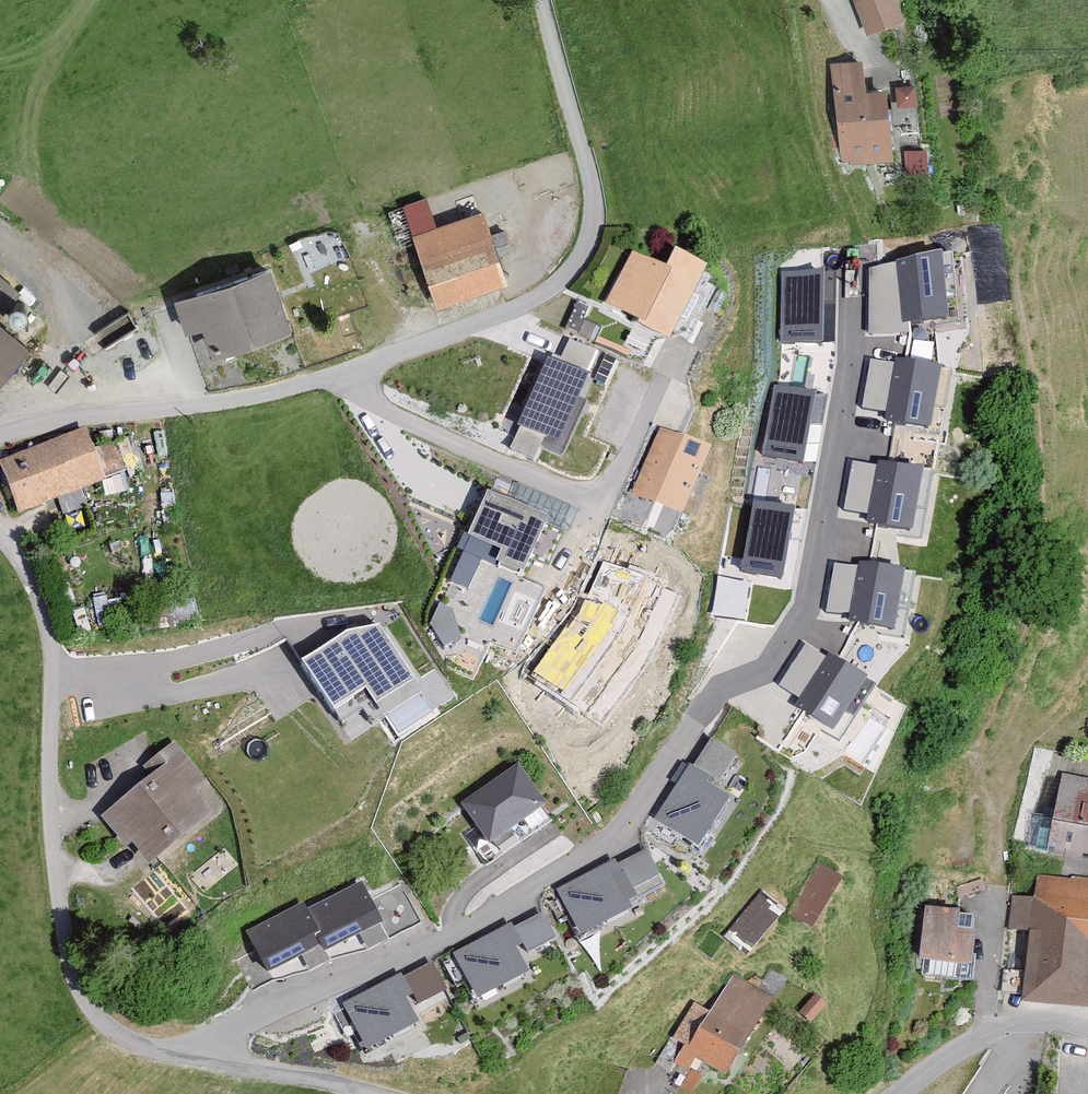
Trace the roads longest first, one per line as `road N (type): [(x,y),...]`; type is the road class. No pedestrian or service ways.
road 1 (residential): [(197,1059),(239,1020),(432,946),(617,839),(710,700),(757,676),(778,652),(801,614),(817,555),(851,361),(849,268)]
road 2 (unclassified): [(542,0),(593,206),(587,244),(558,283),(521,306),(270,393),(74,417),(0,437)]
road 3 (unclassified): [(0,536),(25,569),(50,636),(56,886),(81,1003),(144,1050),(197,1059)]
road 4 (unclassified): [(897,1093),(949,1053),(1010,1024),(1053,1018),(1087,1028)]
road 5 (unclassified): [(197,1059),(377,1093)]

